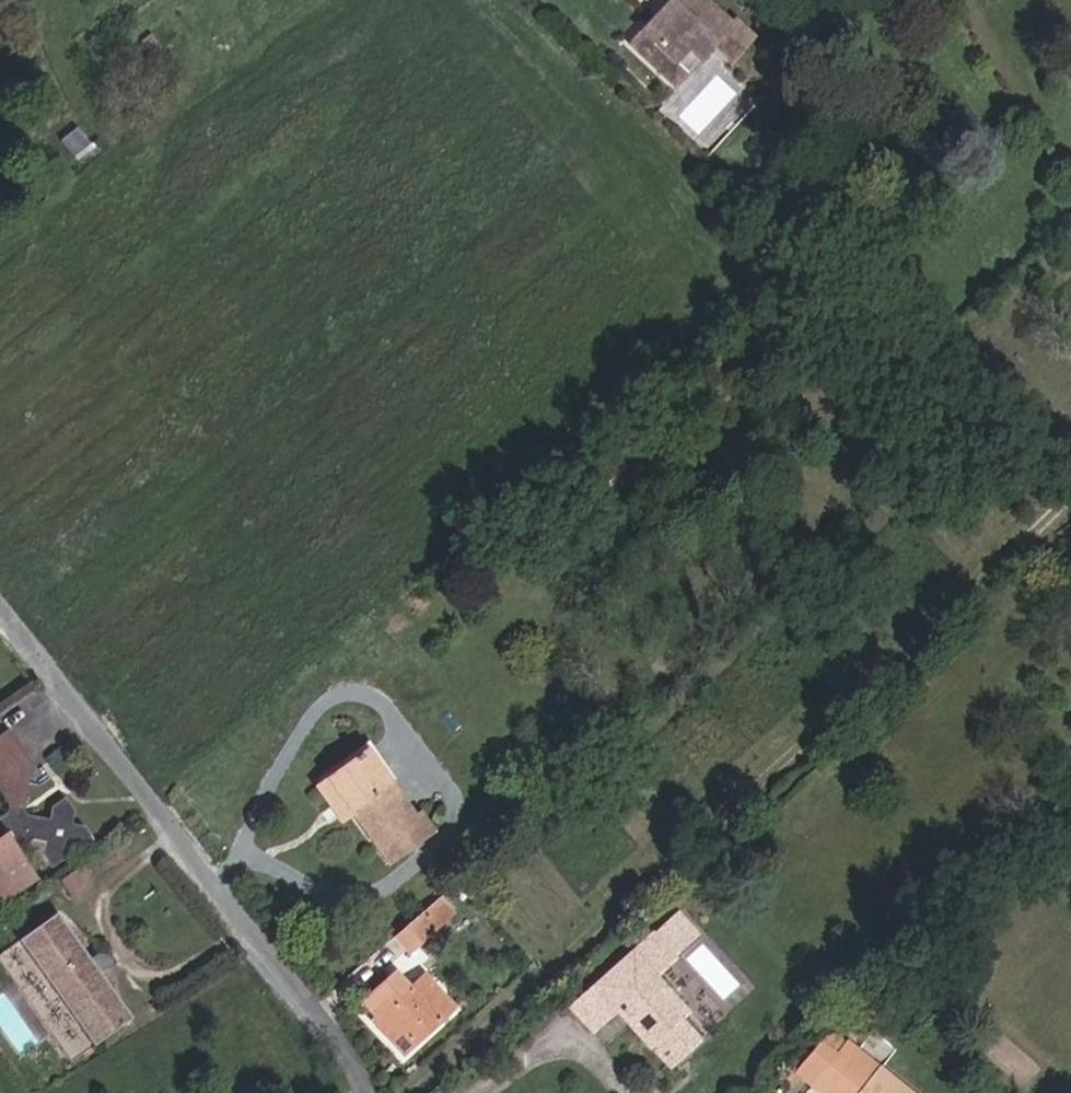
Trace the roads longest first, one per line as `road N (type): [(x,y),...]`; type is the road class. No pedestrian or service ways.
road 1 (residential): [(350,1092),(335,1050),(0,614)]

